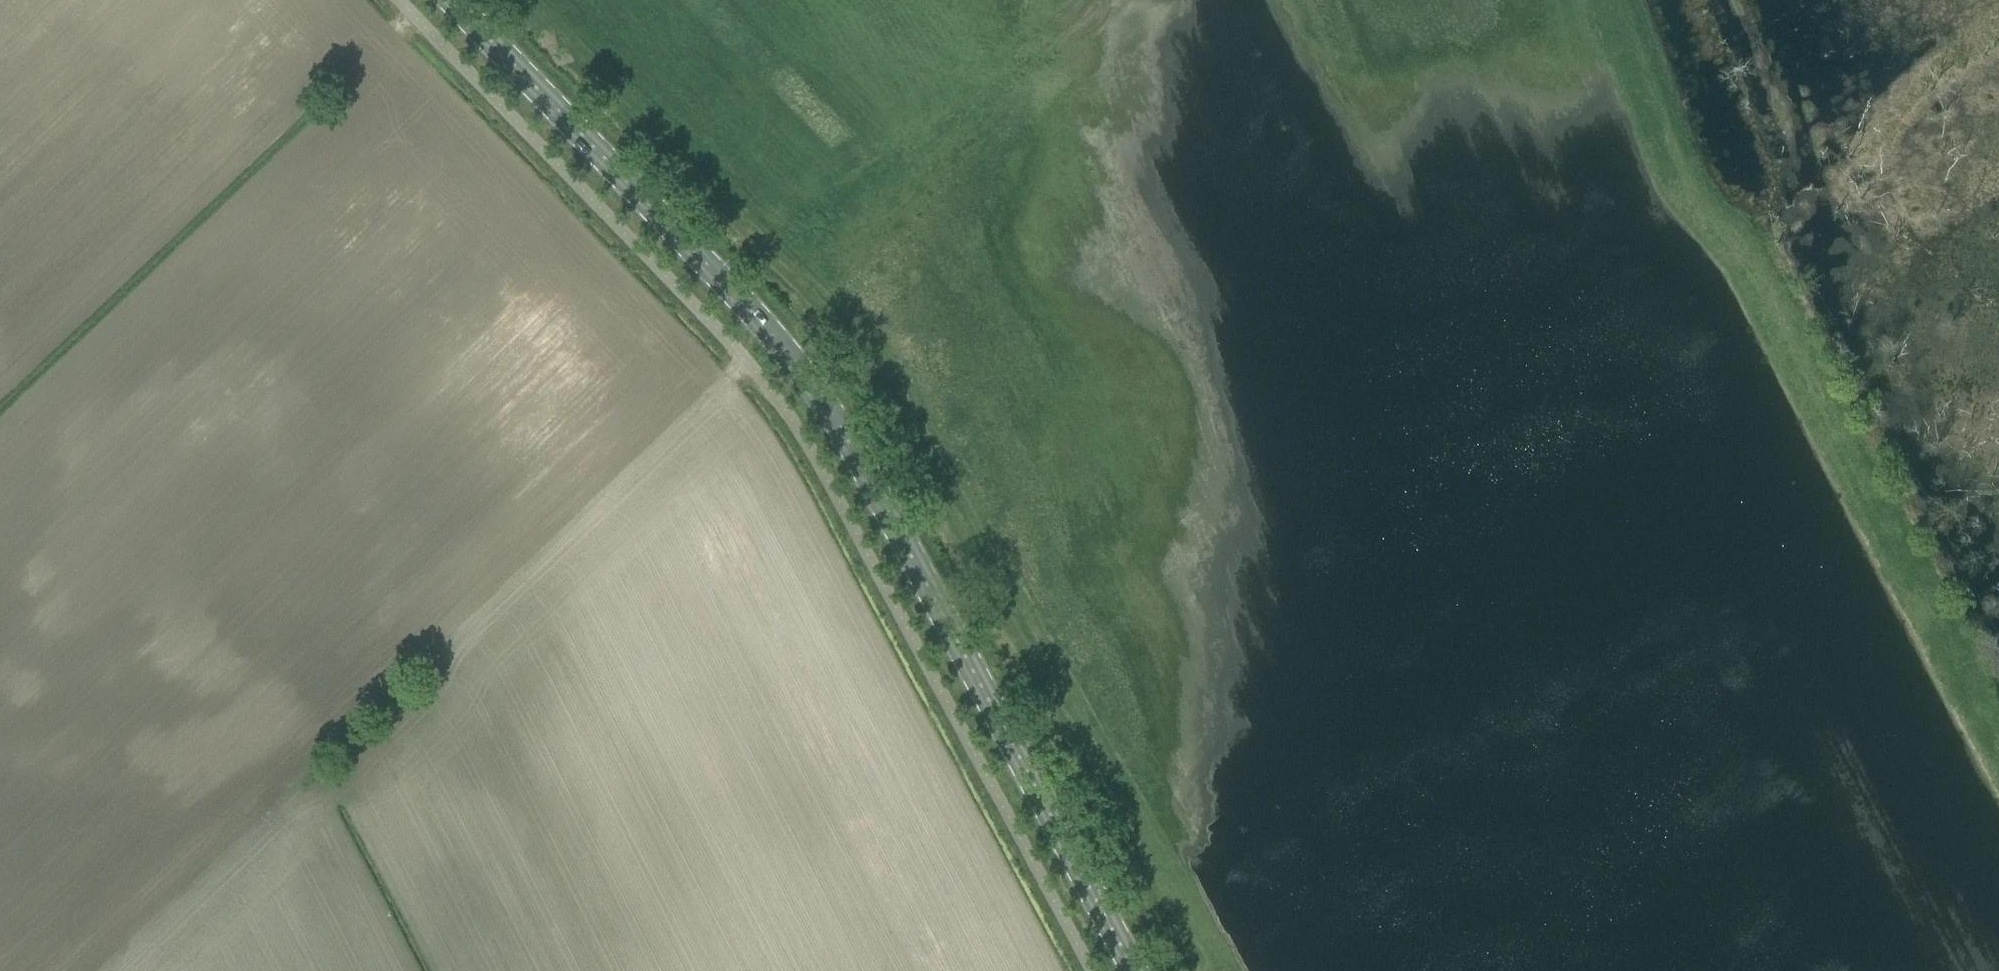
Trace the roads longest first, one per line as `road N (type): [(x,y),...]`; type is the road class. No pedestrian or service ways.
road 1 (secondary): [(1134,970),(816,391),(733,292),(450,0)]

